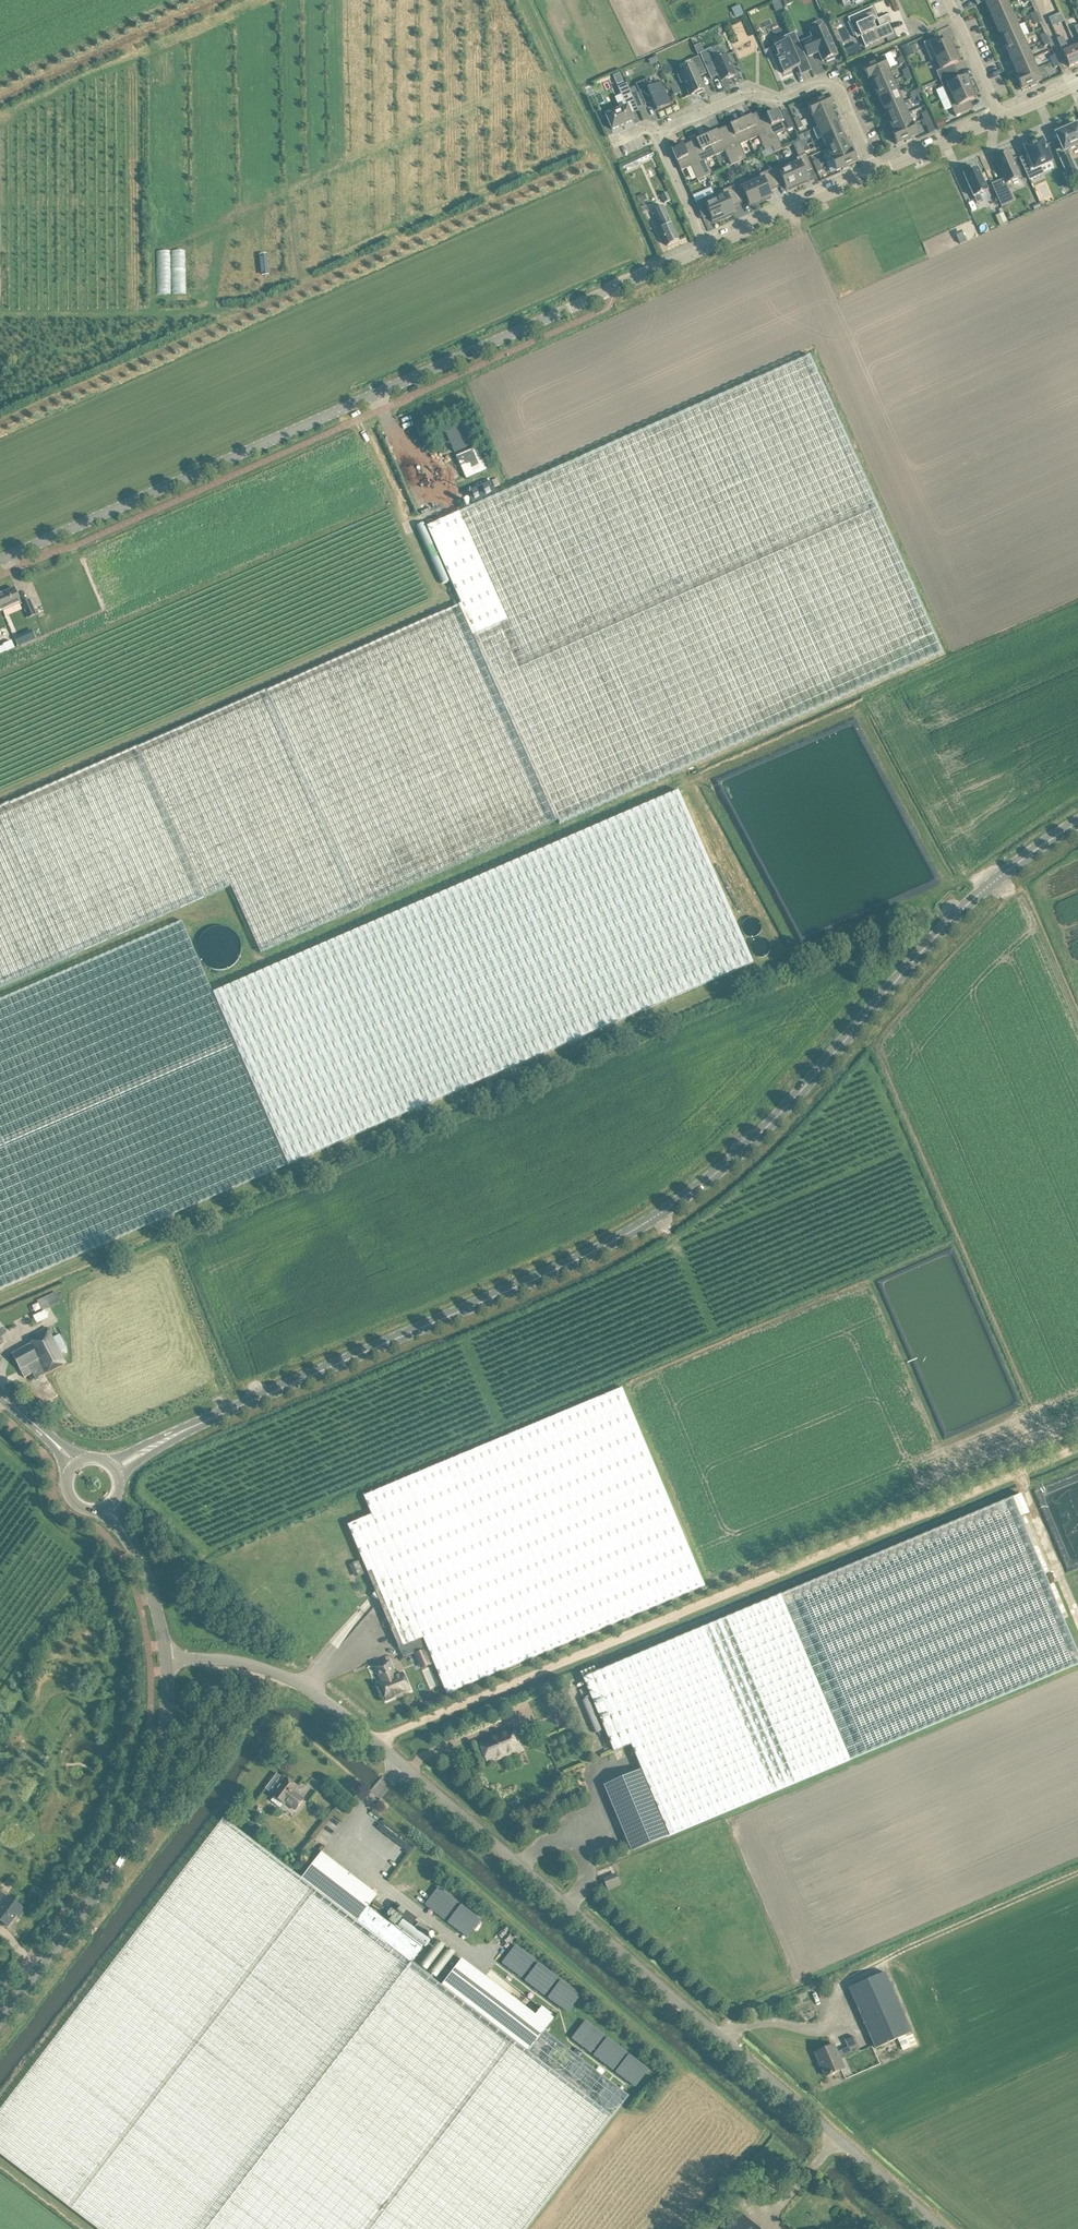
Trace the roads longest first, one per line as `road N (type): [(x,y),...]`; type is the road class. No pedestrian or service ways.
road 1 (secondary): [(156,1445),(612,1244),(696,1190),(775,1120),(972,900),(1077,823)]
road 2 (unclassified): [(947,2228),(308,1691),(238,1662),(168,1662)]
road 3 (unclassified): [(0,560),(706,247)]
road 4 (track): [(376,1742),(1077,1447)]
road 5 (secondary): [(0,2011),(132,1840),(162,1754),(168,1662)]
road 6 (residential): [(658,134),(750,91),(778,101),(833,77),(876,173)]
road 7 (unclassified): [(706,247),(876,173)]
road 8 (secondary): [(168,1662),(158,1610),(124,1531)]
road 9 (unclassified): [(876,173),(1001,118)]
road 10 (residential): [(949,0),(1001,118)]
road 11 (residential): [(706,247),(658,134)]

